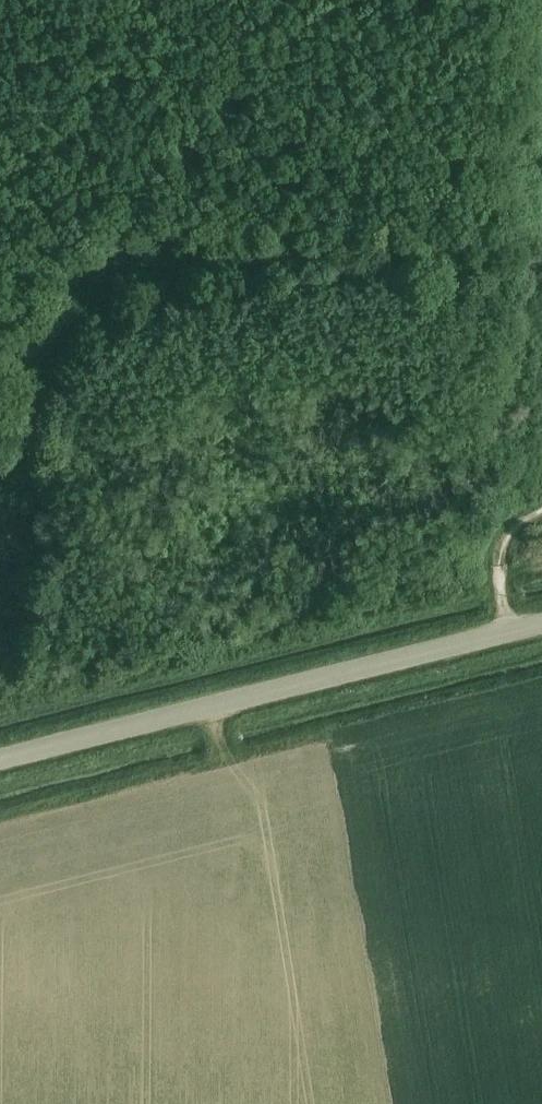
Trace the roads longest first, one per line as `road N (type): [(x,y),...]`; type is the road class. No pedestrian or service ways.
road 1 (unclassified): [(0,762),(541,625)]

